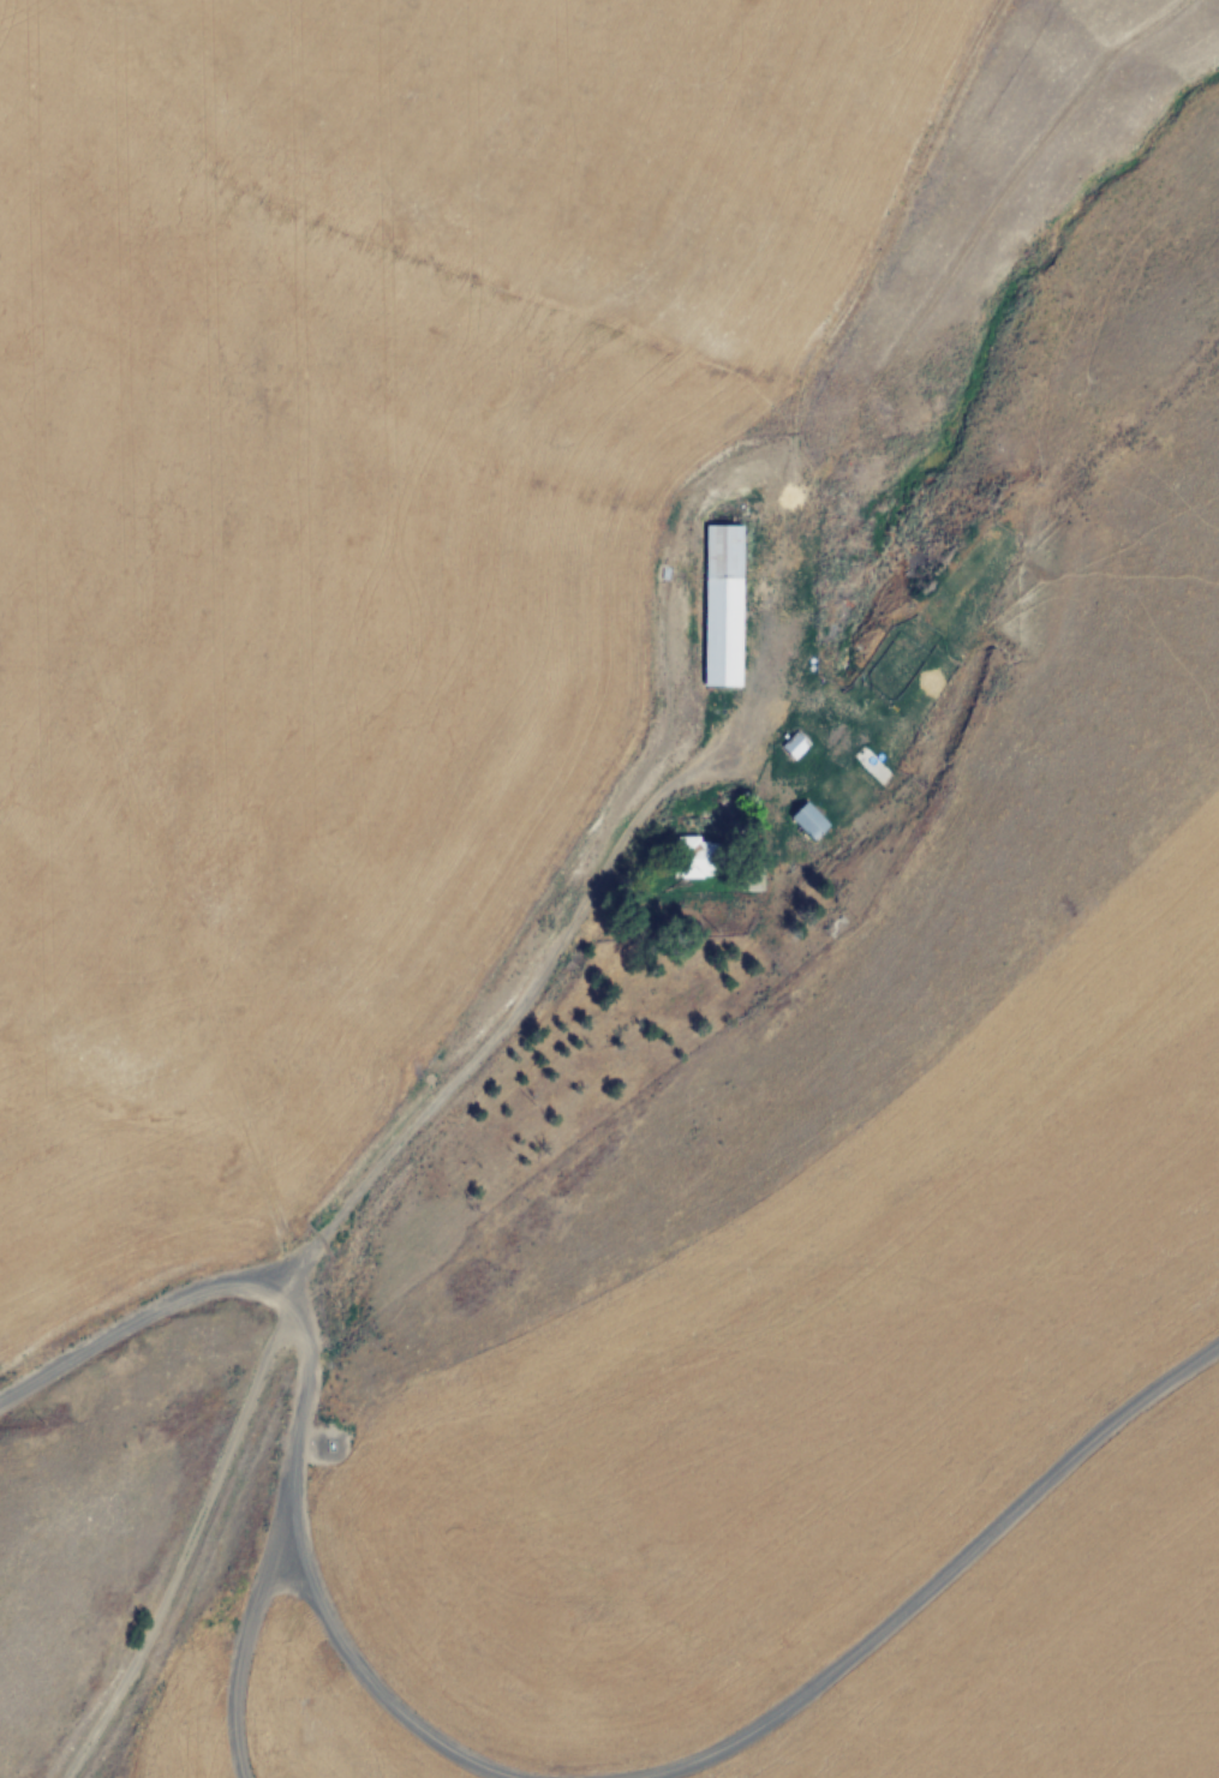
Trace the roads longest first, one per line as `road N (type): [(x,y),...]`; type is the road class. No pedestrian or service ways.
road 1 (track): [(58,1777),(297,1316)]
road 2 (track): [(0,1404),(234,1268),(300,1245)]

